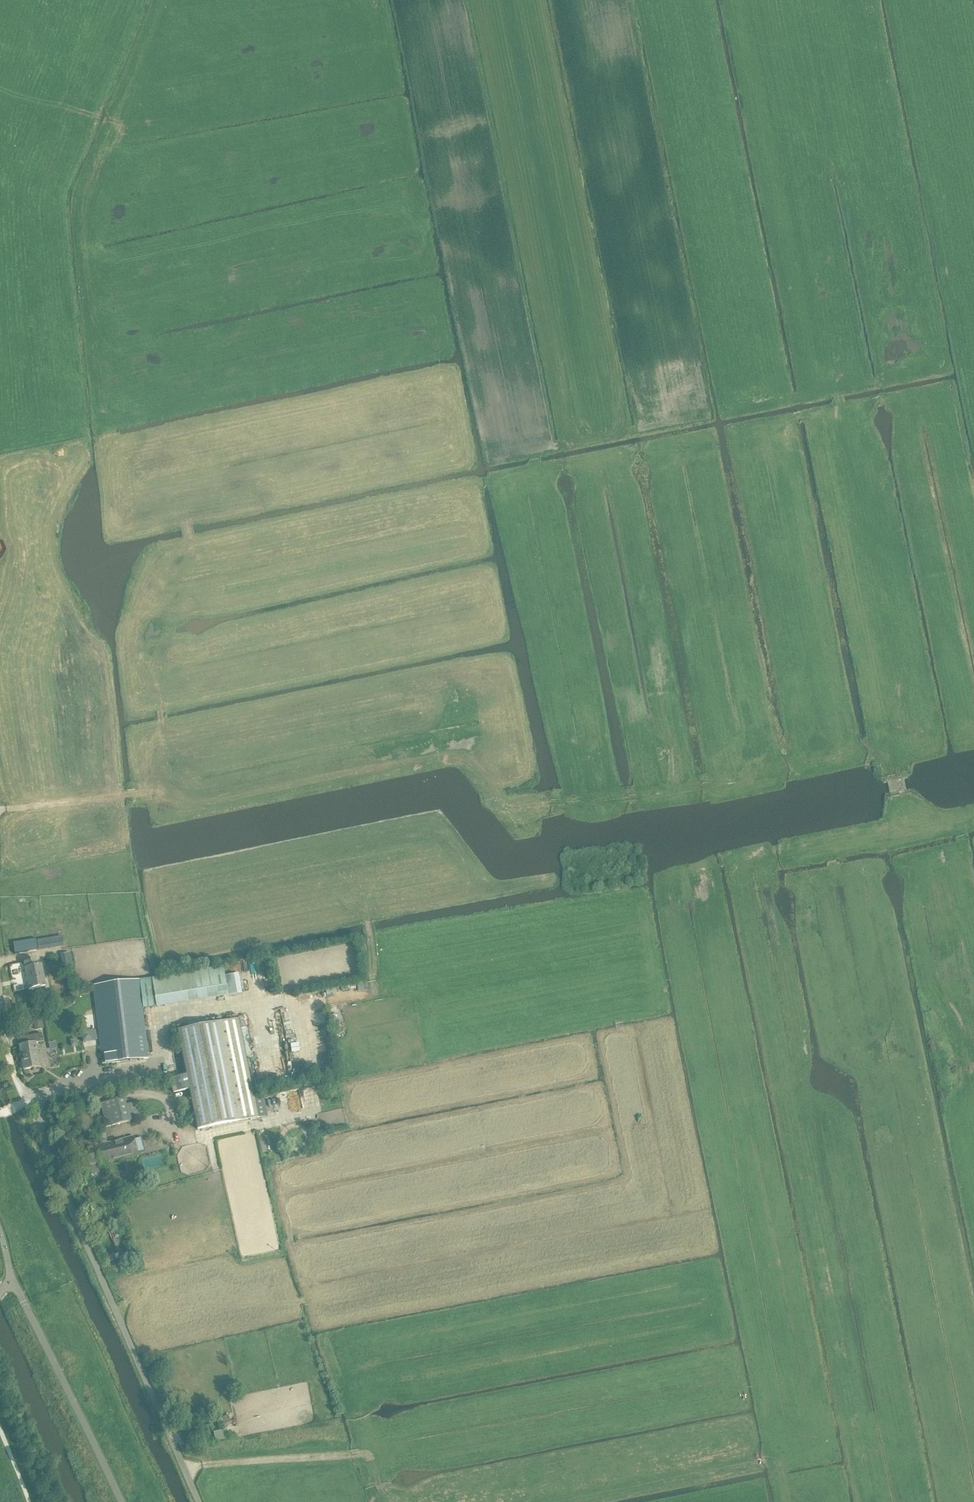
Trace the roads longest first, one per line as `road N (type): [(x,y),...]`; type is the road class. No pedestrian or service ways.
road 1 (residential): [(199,1501),(14,1073),(0,1018)]
road 2 (track): [(0,810),(162,790)]

